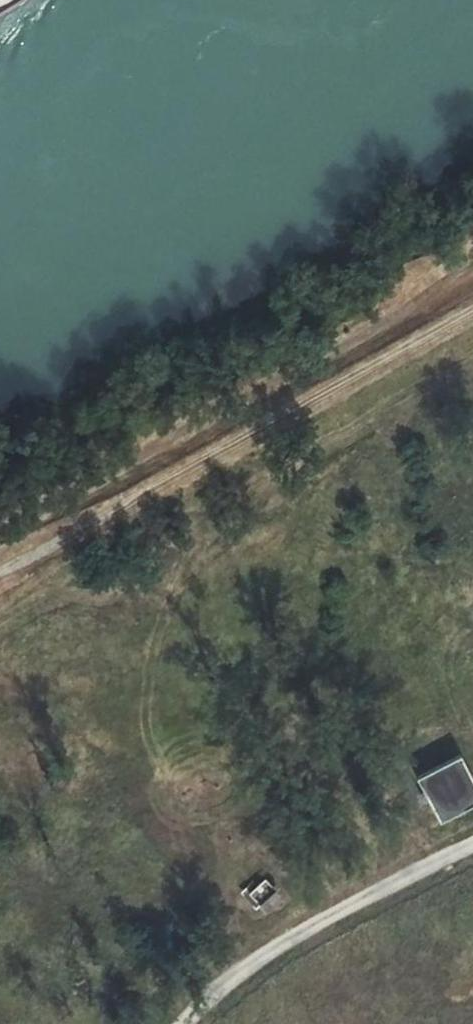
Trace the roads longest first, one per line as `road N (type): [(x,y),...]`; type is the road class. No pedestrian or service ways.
road 1 (track): [(0,536),(49,499),(366,334),(472,259)]
road 2 (track): [(0,571),(472,309)]
road 3 (track): [(188,1023),(275,944),(472,842)]

